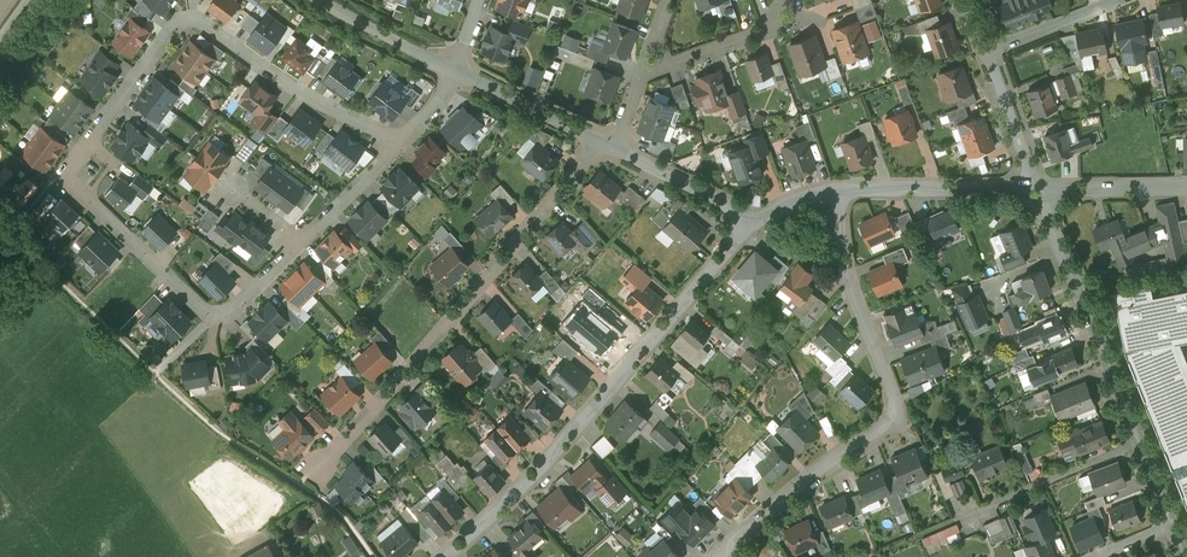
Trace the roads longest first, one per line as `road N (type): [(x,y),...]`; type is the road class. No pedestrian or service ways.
road 1 (residential): [(304,237),(236,305),(212,311),(81,190),(71,167),(78,152),(173,21),(198,19),(320,102),(403,140)]
road 2 (residential): [(753,224),(445,556)]
road 3 (residential): [(726,556),(893,421),(892,391),(849,284),(840,196)]
road 4 (residential): [(599,141),(320,466)]
road 5 (residential): [(1038,192),(1170,526)]
road 6 (residential): [(1038,192),(840,196)]
road 7 (residential): [(642,74),(803,17)]
road 8 (residential): [(753,224),(615,149)]
road 9 (residential): [(599,141),(459,74)]
road 10 (residential): [(459,74),(323,0)]
road 11 (unclassified): [(1038,192),(984,54)]
road 12 (residential): [(1186,188),(1038,192)]
road 13 (residential): [(1120,0),(984,54)]
road 14 (residential): [(403,140),(304,237)]

